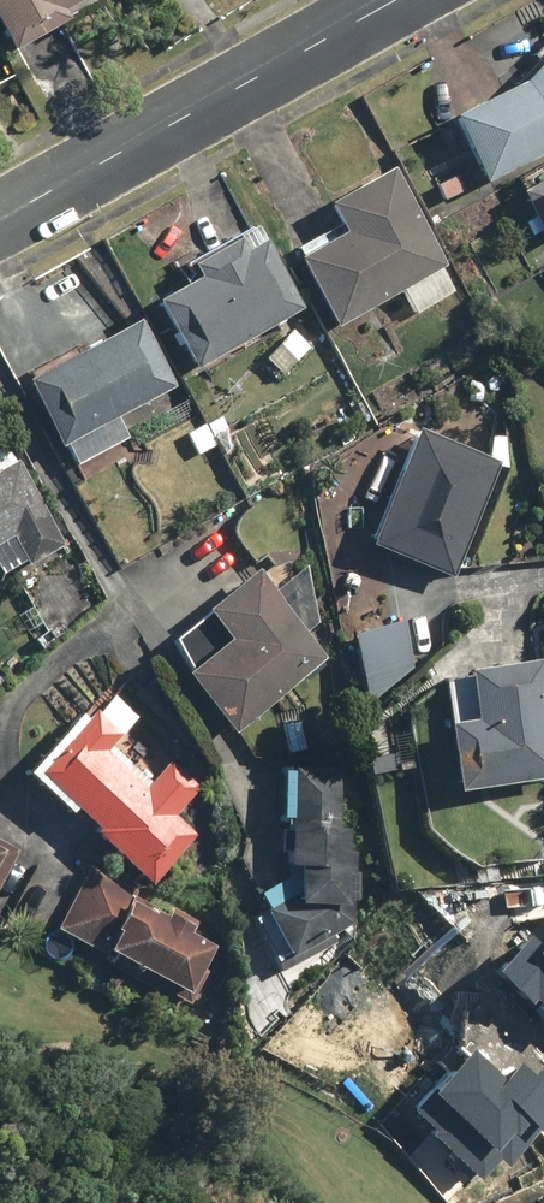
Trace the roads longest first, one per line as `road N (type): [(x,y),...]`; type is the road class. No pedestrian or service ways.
road 1 (residential): [(393,0),(0,218)]

